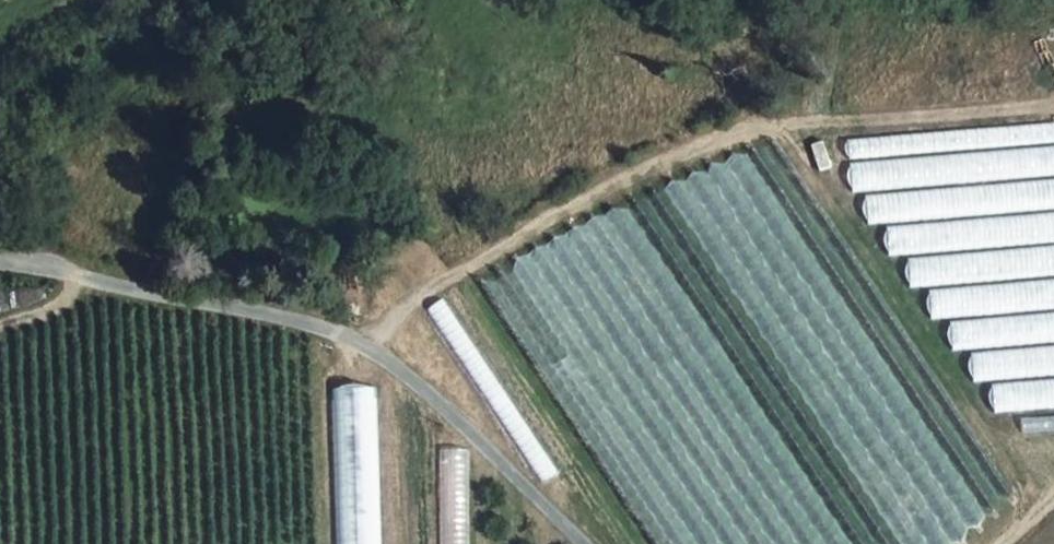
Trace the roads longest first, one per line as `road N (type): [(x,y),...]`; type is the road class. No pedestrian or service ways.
road 1 (unclassified): [(570,543),(367,348),(284,324),(0,268)]

